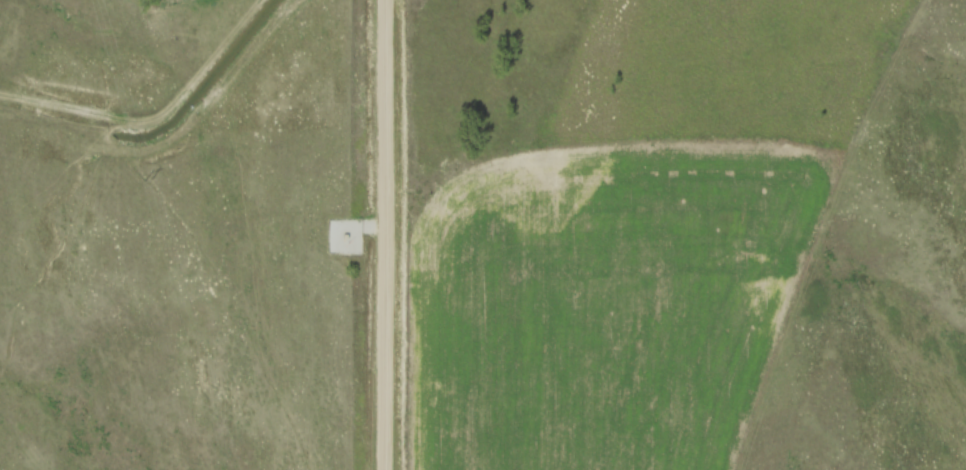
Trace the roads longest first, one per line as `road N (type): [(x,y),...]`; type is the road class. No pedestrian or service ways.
road 1 (tertiary): [(384,469),(384,0)]

